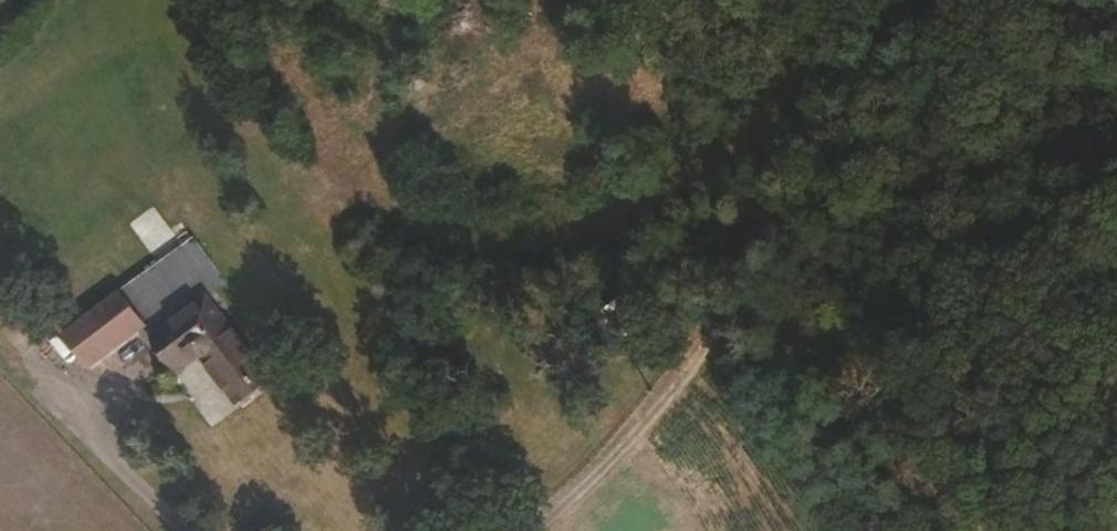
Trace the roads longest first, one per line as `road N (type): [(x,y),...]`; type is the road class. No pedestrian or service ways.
road 1 (track): [(529,530),(586,482),(647,411),(797,191),(1025,0)]

